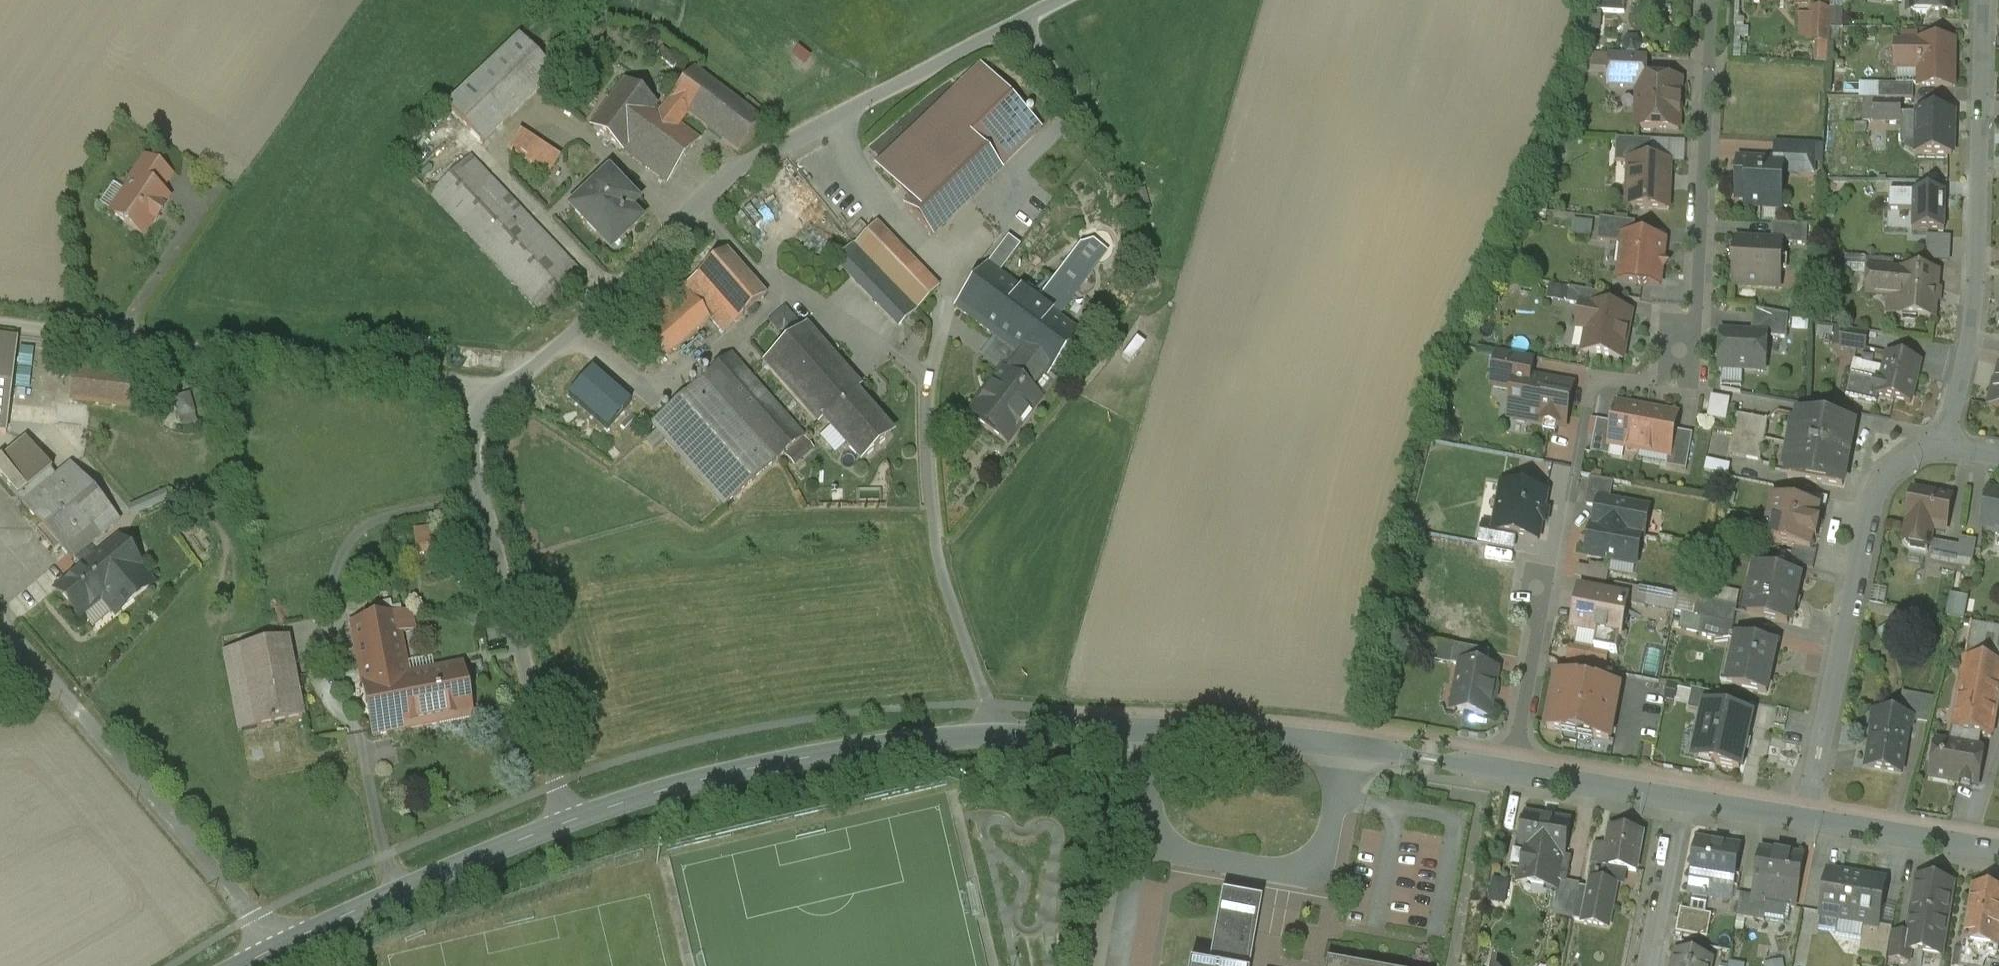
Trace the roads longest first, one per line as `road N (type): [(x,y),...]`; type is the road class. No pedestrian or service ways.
road 1 (tertiary): [(1513,773),(1245,735),(998,734),(763,767),(564,824)]
road 2 (unclassified): [(1063,0),(750,162),(711,191),(539,363),(499,389)]
road 3 (unclassified): [(499,389),(0,324)]
road 4 (unclassified): [(499,389),(474,426),(475,466),(564,824)]
road 5 (residential): [(1945,448),(1978,251),(1984,0)]
road 6 (residential): [(1805,820),(1882,480),(1911,455),(1945,448)]
road 7 (residential): [(1714,0),(1685,382)]
road 8 (tertiary): [(564,824),(393,892),(241,965)]
road 9 (residential): [(1513,773),(1576,472)]
road 10 (tertiary): [(1998,851),(1805,820)]
road 11 (tertiary): [(1681,800),(1513,773)]
road 12 (residential): [(1681,800),(1649,965)]
road 13 (tertiary): [(1805,820),(1681,800)]

